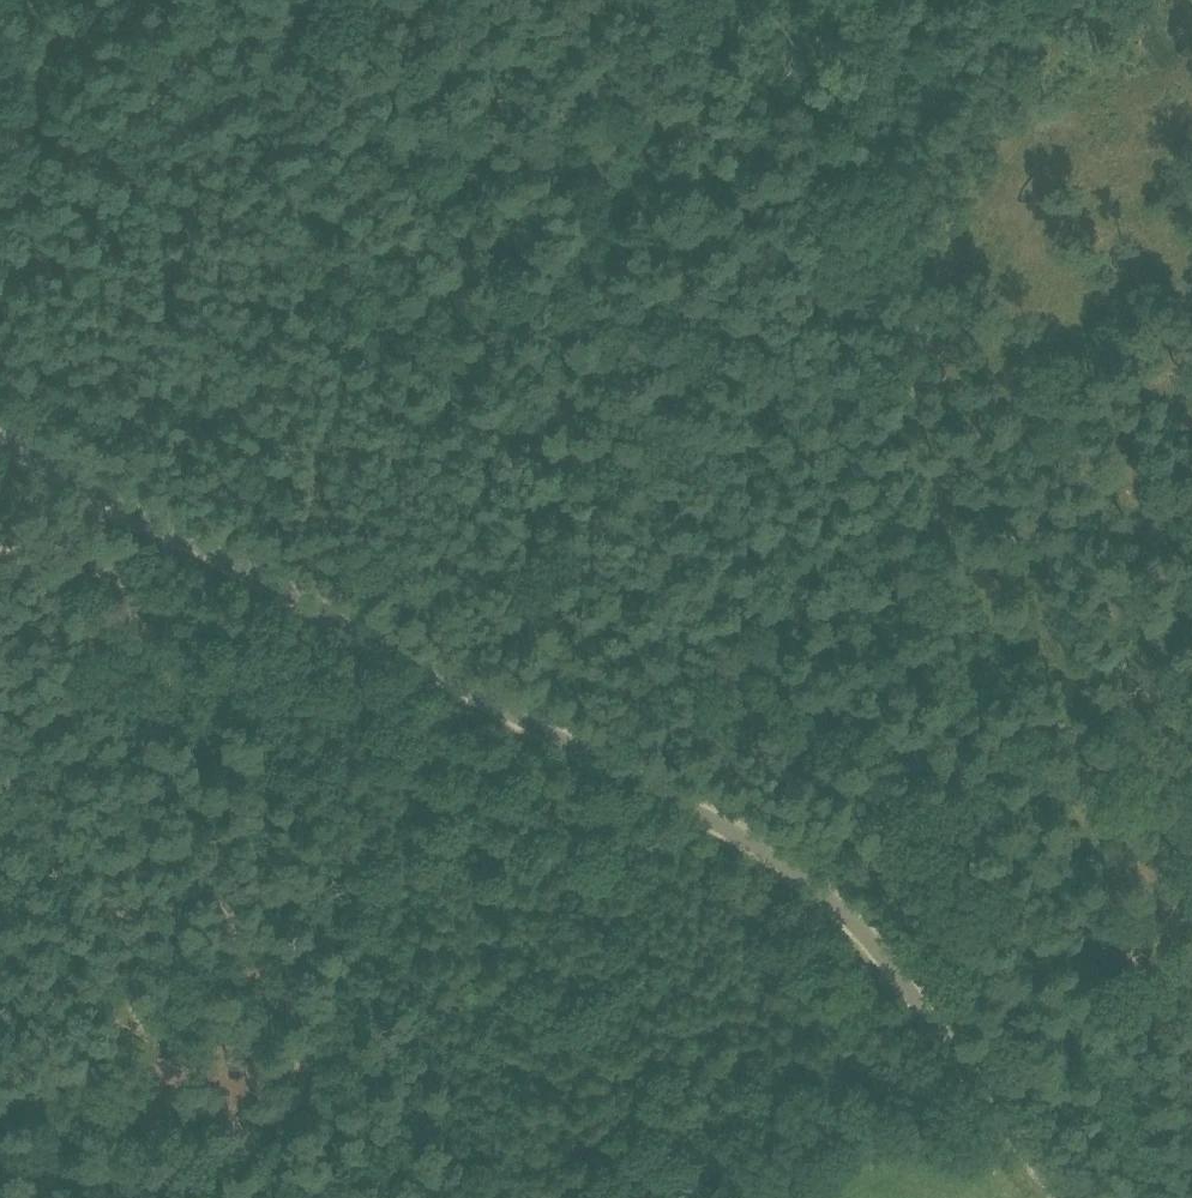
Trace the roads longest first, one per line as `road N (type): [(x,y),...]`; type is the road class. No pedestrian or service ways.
road 1 (unclassified): [(1057,1197),(822,891),(672,798),(0,437)]

